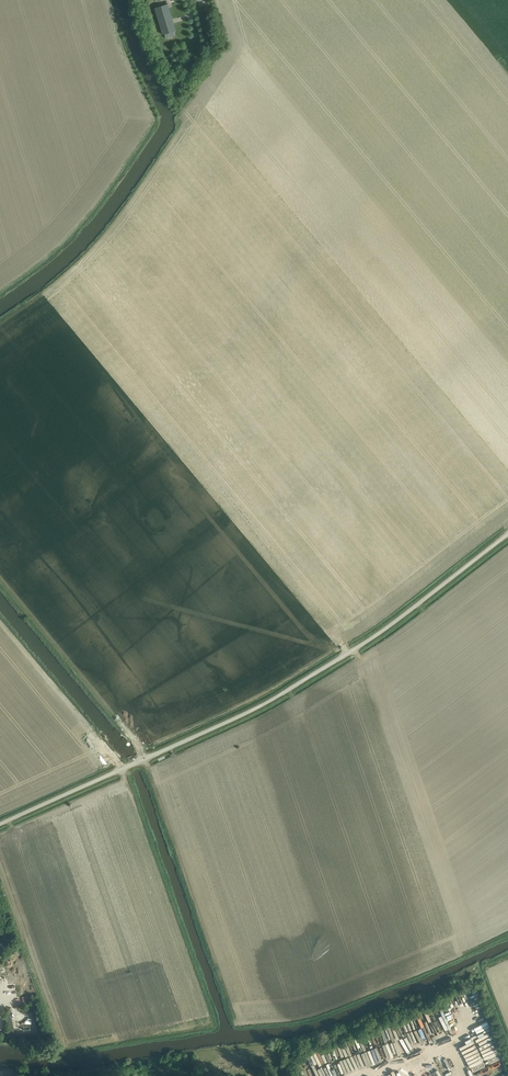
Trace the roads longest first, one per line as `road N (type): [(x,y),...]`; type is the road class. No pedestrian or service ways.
road 1 (residential): [(0,824),(268,702),(374,636),(507,534)]

